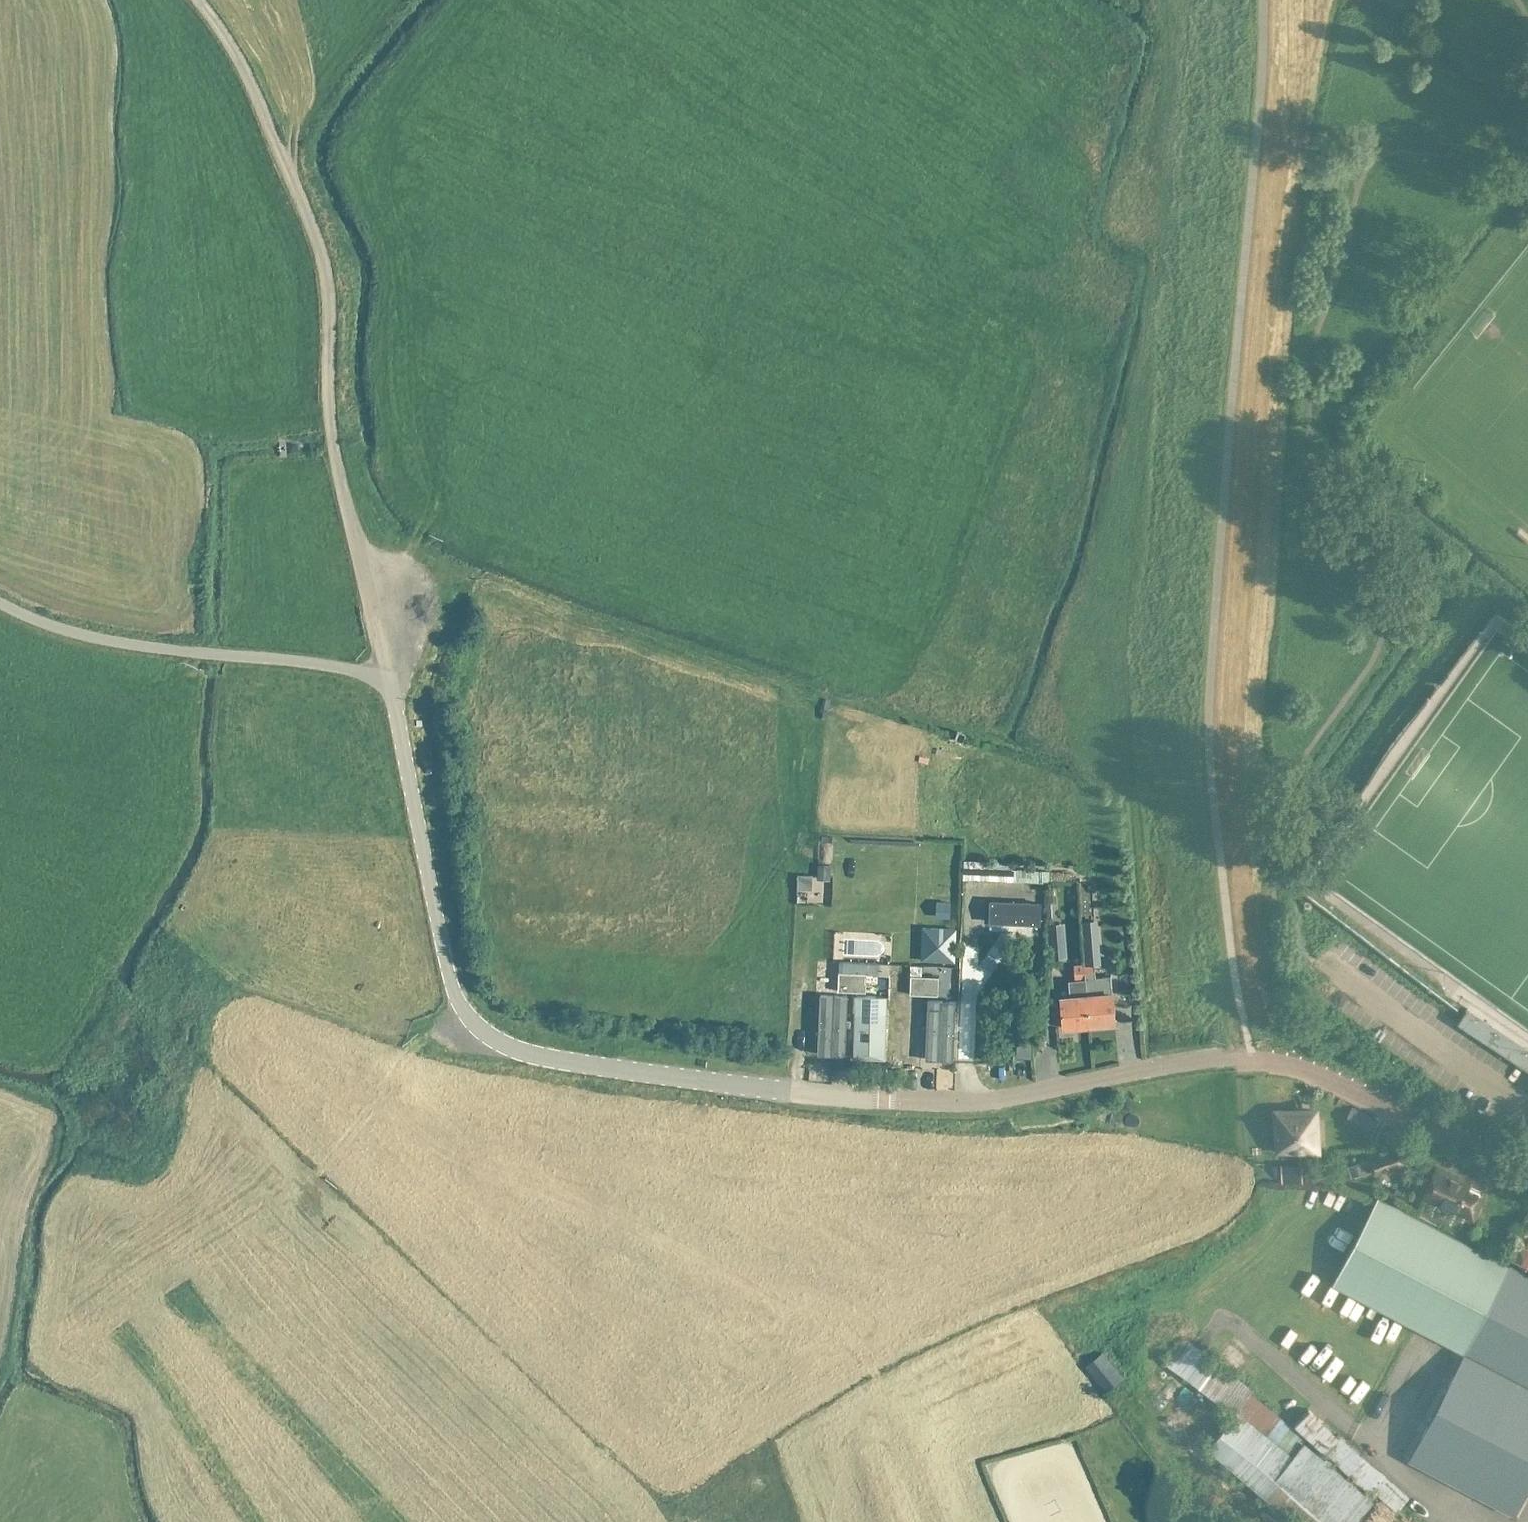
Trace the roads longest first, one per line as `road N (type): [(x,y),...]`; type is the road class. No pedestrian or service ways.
road 1 (unclassified): [(1527,1164),(1322,1071),(1252,1055),(978,1102),(786,1090)]
road 2 (track): [(390,675),(331,440),(324,260),(239,59),(198,0)]
road 3 (track): [(786,1090),(541,1058),(473,1024),(451,983),(434,913),(390,675)]
road 4 (track): [(0,602),(77,635),(390,675)]

